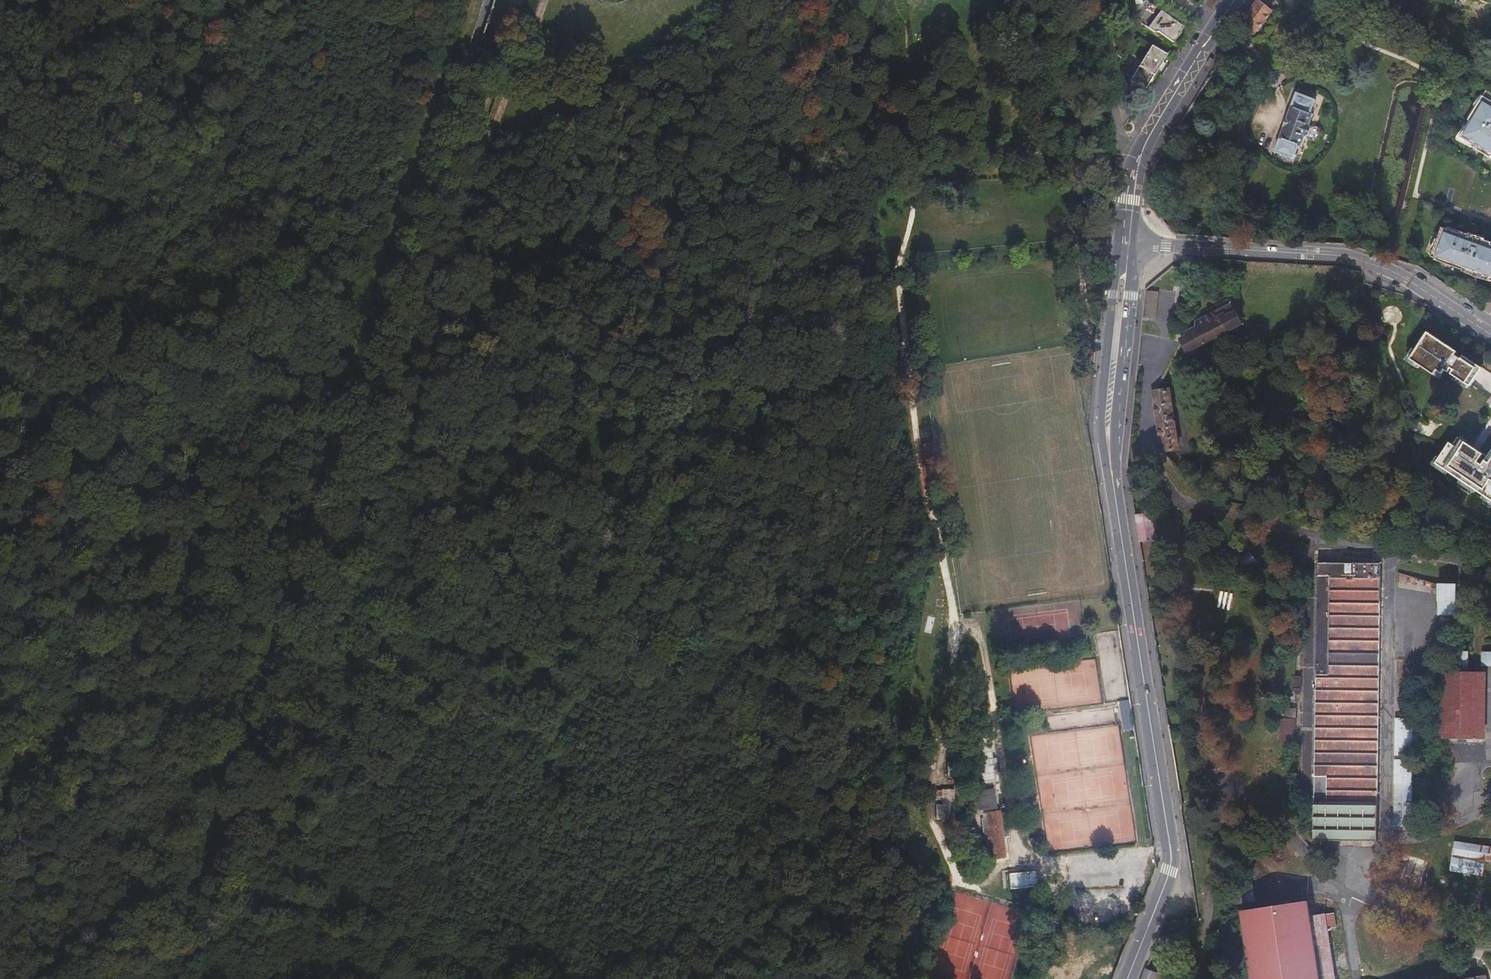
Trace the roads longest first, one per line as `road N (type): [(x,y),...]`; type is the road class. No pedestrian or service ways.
road 1 (track): [(486,132),(455,198),(451,221),(461,259),(505,293),(583,330),(597,348),(665,447),(681,486),(689,547),(670,642),(650,665),(585,716),(506,758),(443,815),(436,886),(461,978)]
road 2 (track): [(787,400),(655,362),(594,363),(534,345),(467,341),(390,366),(116,500),(0,499)]
road 3 (secondary): [(1127,978),(1172,856),(1110,447),(1127,242)]
road 4 (track): [(0,487),(79,362),(123,318),(342,0)]
road 5 (track): [(670,642),(738,580),(778,485),(785,333),(778,315),(765,311),(673,311),(644,298),(603,252)]
road 6 (track): [(473,270),(595,263),(676,179),(723,114),(767,89),(798,87),(846,106),(879,167),(910,165)]
road 7 (track): [(756,978),(734,893),(739,843),(793,702),(808,587),(797,528),(778,485)]
road 8 (residential): [(1127,242),(1349,257),(1411,283),(1490,335)]
road 9 (secondary): [(1235,0),(1138,162),(1127,242)]

